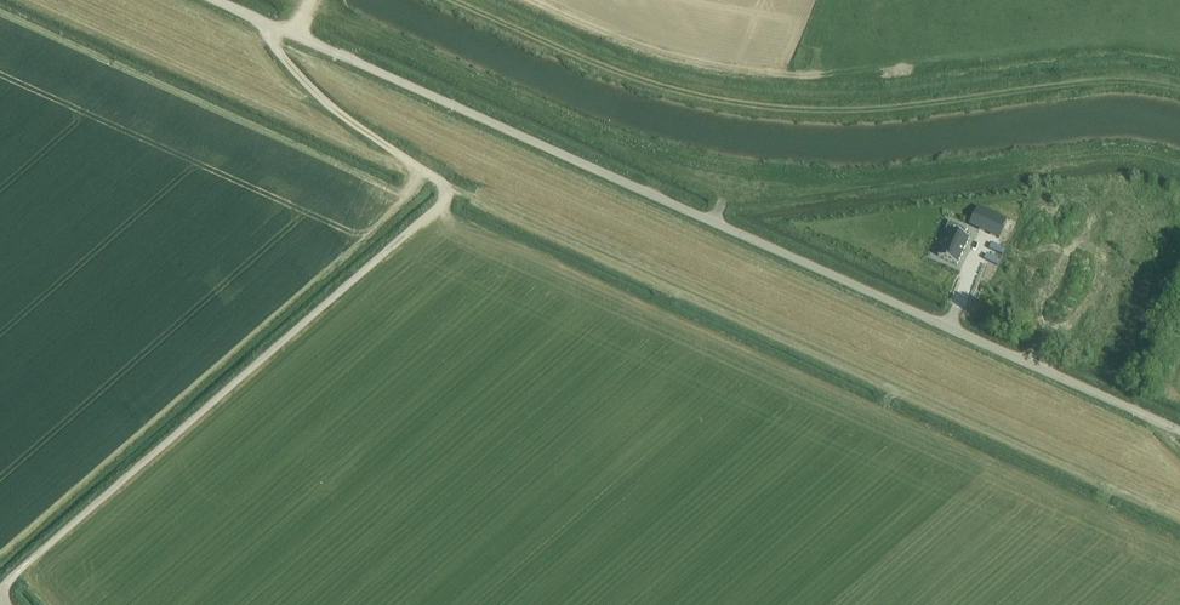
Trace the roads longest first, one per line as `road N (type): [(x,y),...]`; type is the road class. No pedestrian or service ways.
road 1 (unclassified): [(1179,429),(223,0)]
road 2 (track): [(1179,514),(444,187)]
road 3 (track): [(0,588),(438,208),(444,187)]
road 4 (track): [(444,187),(330,107),(255,14)]

